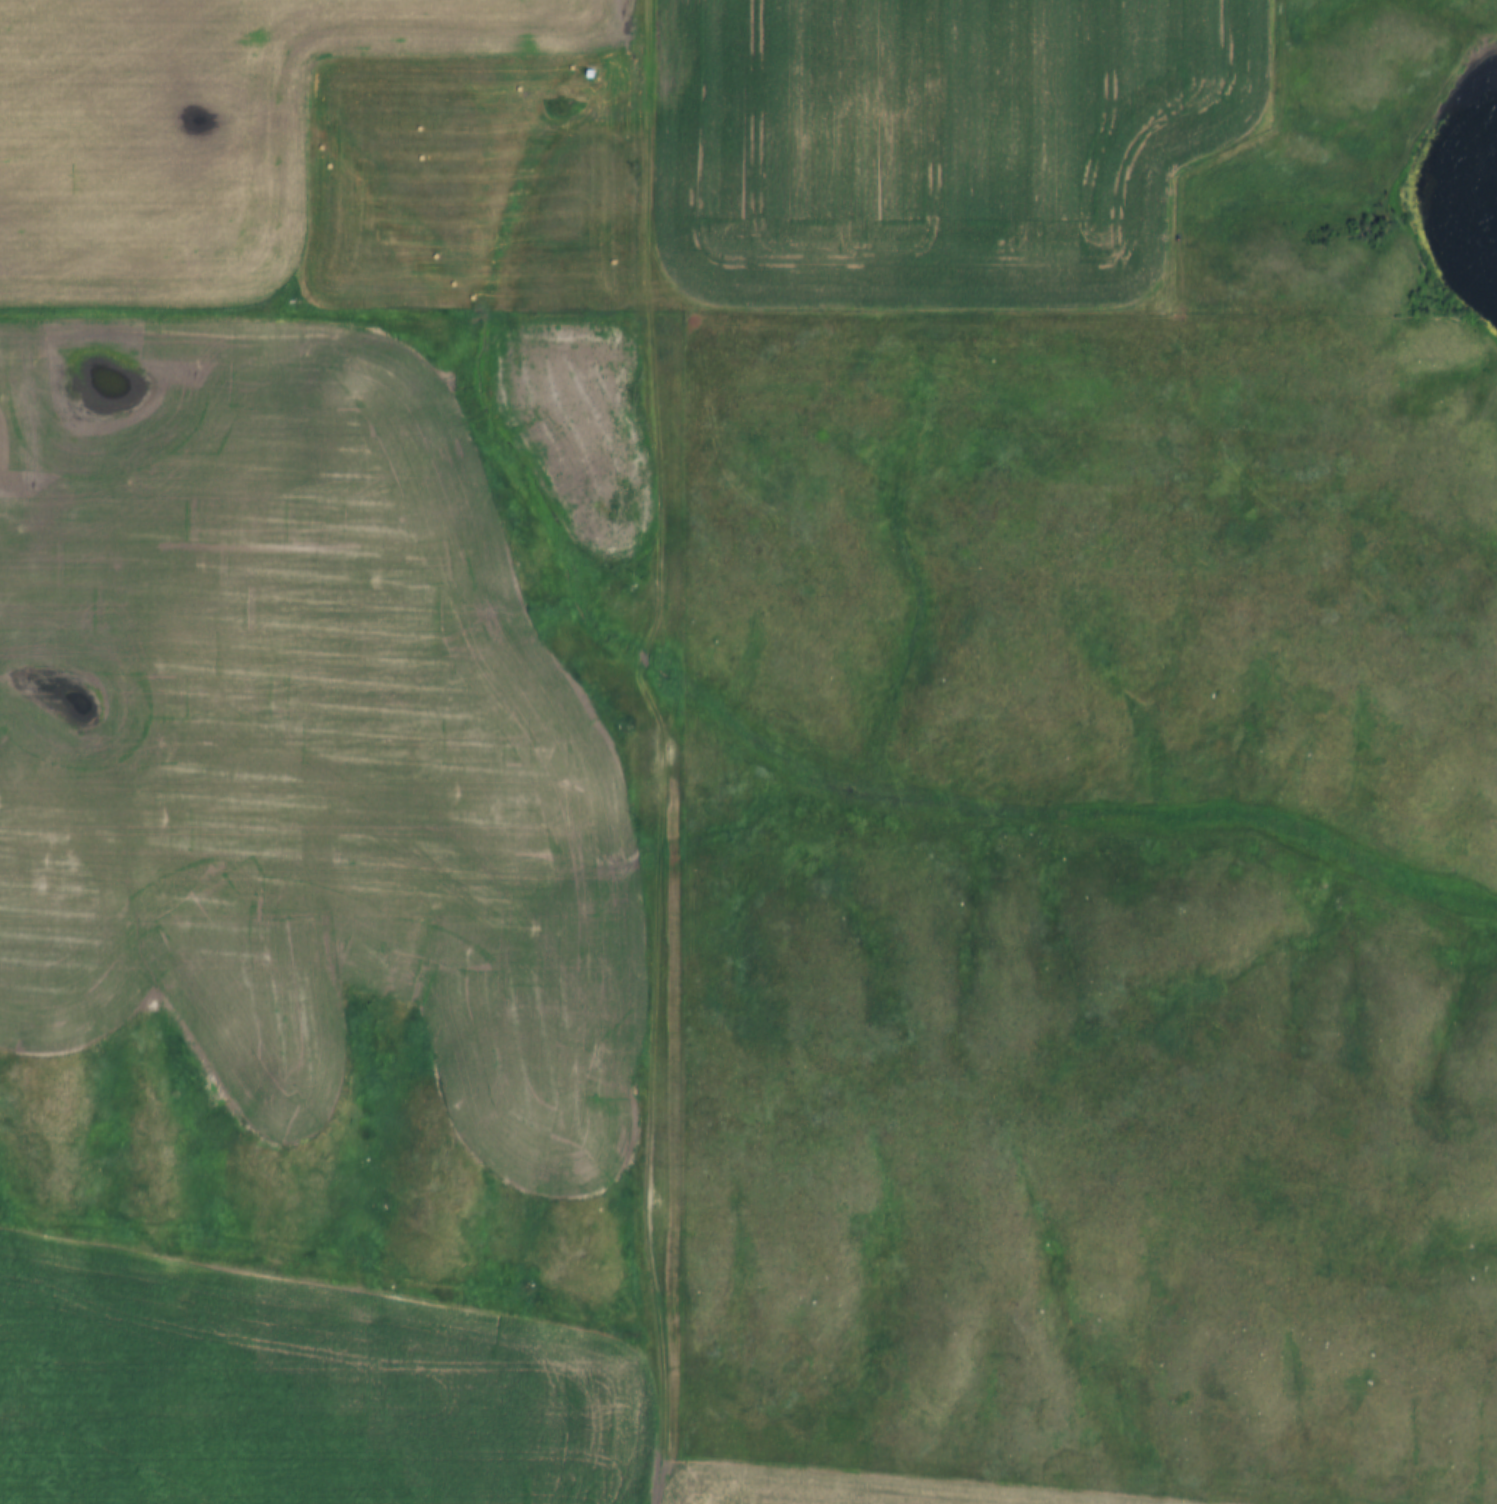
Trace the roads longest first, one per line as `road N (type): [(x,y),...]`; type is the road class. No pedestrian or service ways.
road 1 (track): [(659,1503),(657,0)]

